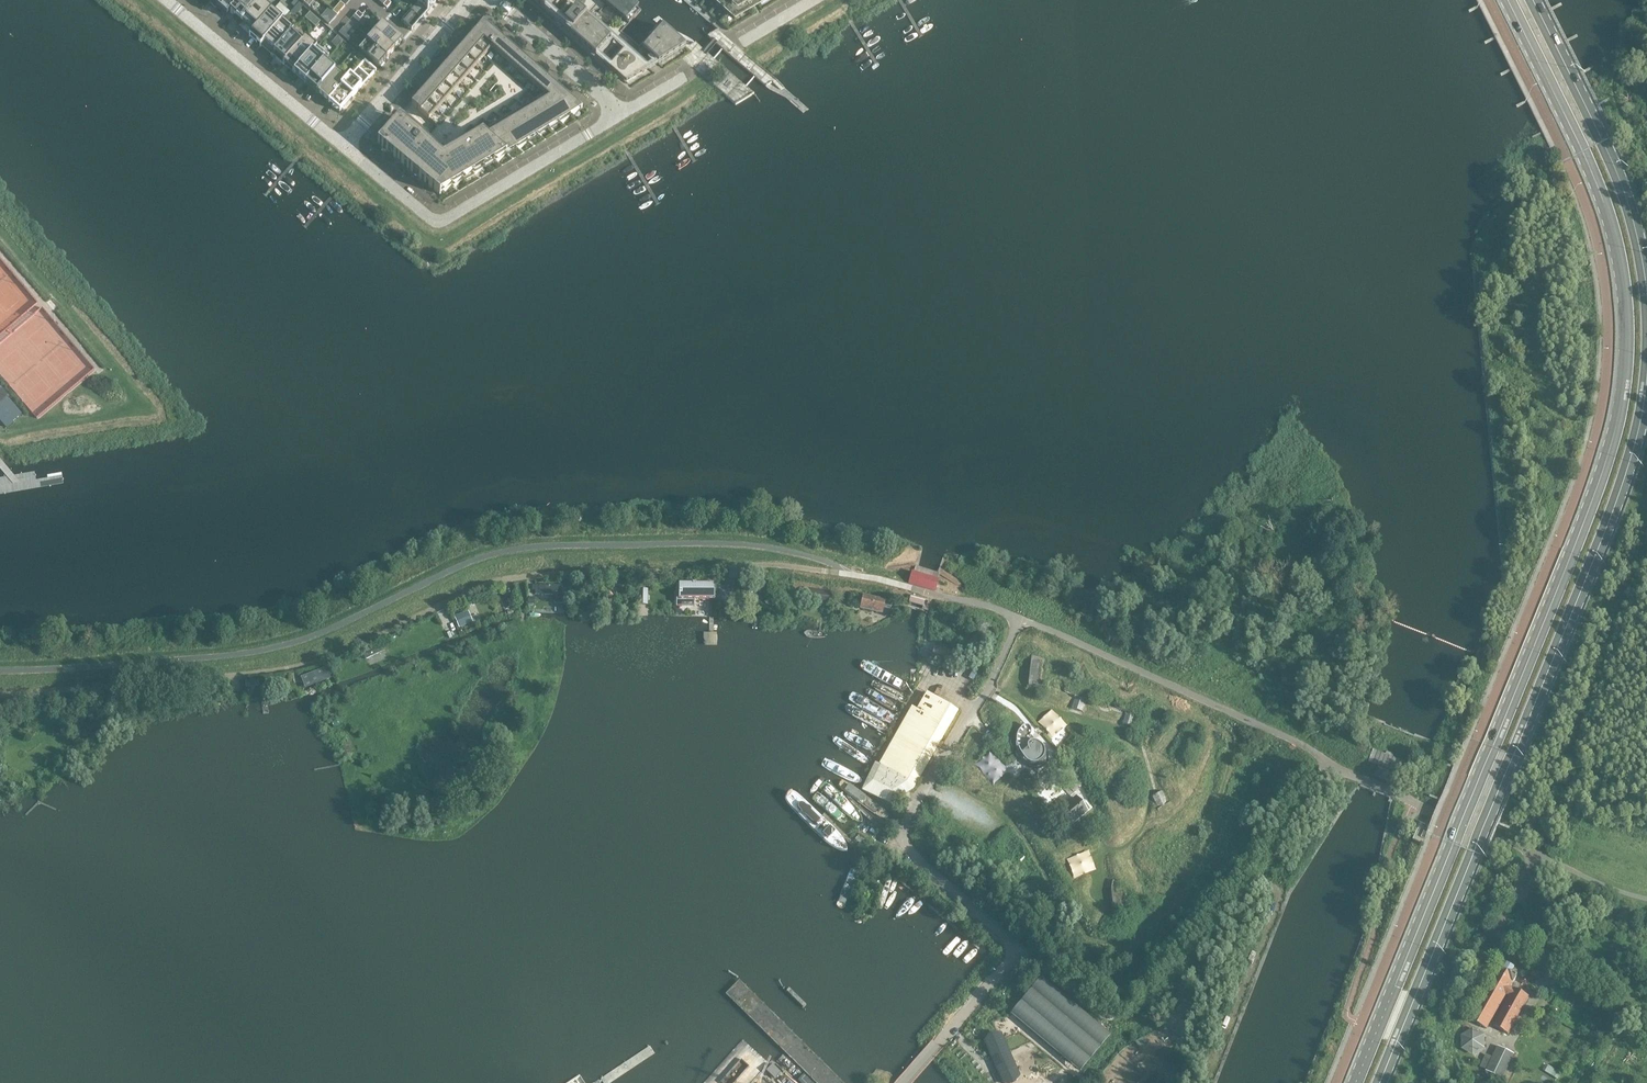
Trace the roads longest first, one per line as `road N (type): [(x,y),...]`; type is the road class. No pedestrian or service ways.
road 1 (unclassified): [(1016,949),(923,867),(904,838),(990,686),(1018,617),(984,605),(782,565),(530,575),(489,584),(304,664),(0,693)]
road 2 (secondary): [(1506,0),(1582,152),(1616,246),(1625,383),(1608,462),(1356,1082)]
road 3 (secondary): [(1380,1082),(1595,560),(1646,381)]
road 4 (unclassified): [(1016,949),(1097,1014),(1117,1019),(1142,1010),(1199,950),(1333,766)]
road 5 (residential): [(623,112),(438,221),(340,146)]
road 6 (secondary): [(1646,289),(1617,172),(1531,0)]
road 7 (residential): [(340,146),(166,0)]
road 8 (unclassified): [(1534,853),(1333,766)]
road 9 (unclassified): [(904,1082),(1016,949)]
road 10 (residential): [(494,0),(623,112)]
road 11 (residential): [(425,50),(340,146)]

